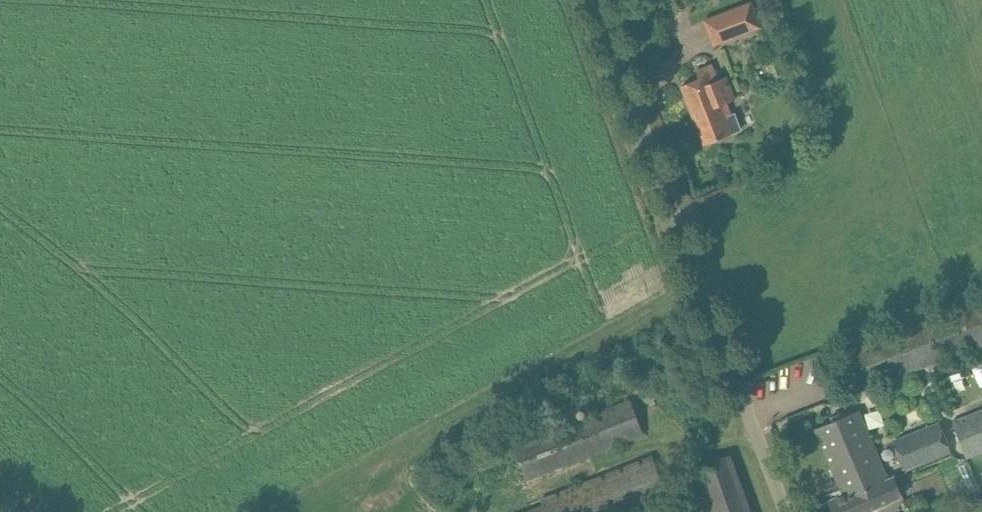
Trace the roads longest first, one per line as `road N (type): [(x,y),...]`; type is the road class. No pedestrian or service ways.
road 1 (unclassified): [(787,511),(596,0)]

